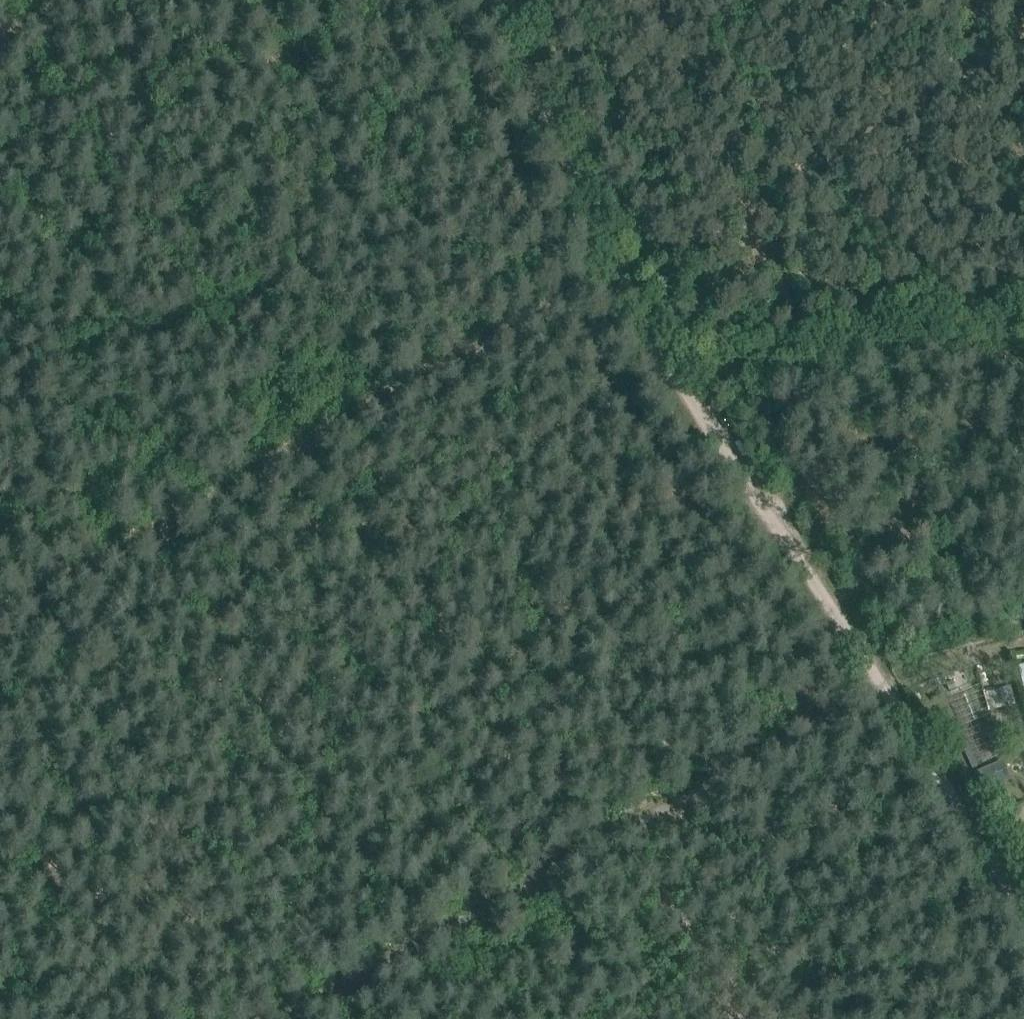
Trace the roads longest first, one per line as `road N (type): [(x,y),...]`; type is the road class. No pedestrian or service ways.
road 1 (track): [(1023,925),(712,428),(494,0)]
road 2 (track): [(0,619),(611,270)]
road 3 (track): [(816,694),(247,1018)]

